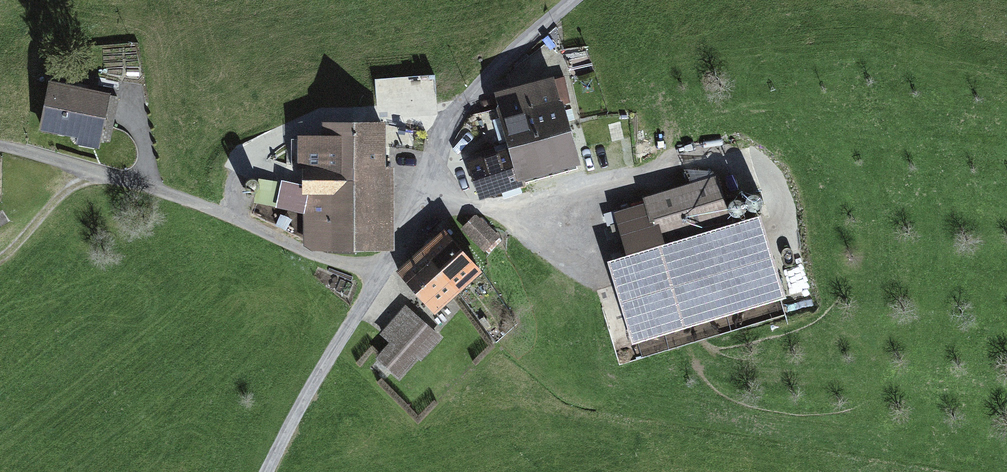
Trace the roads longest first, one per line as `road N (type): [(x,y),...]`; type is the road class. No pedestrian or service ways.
road 1 (track): [(571,0),(468,100),(438,152),(402,249),(270,471)]

